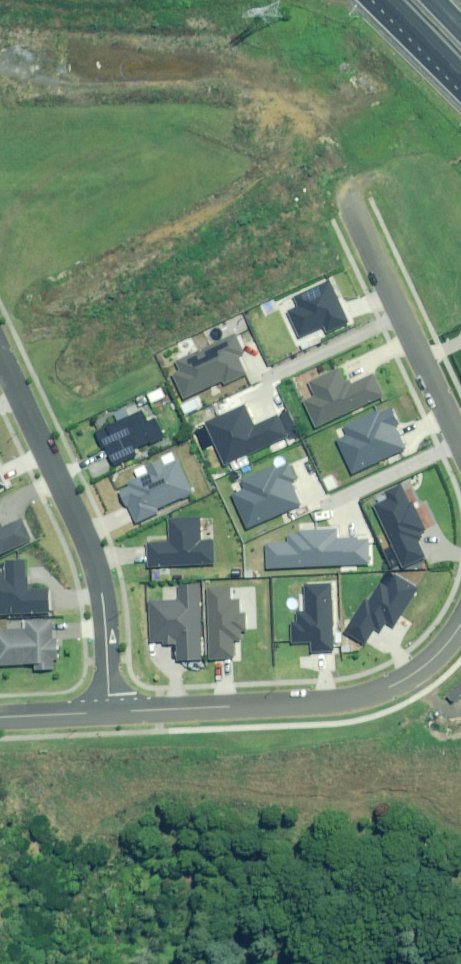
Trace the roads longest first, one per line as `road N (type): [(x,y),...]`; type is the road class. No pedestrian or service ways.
road 1 (unknown): [(0,60),(68,48),(236,87),(294,121),(333,169),(349,210)]
road 2 (residential): [(108,712),(106,611),(92,552),(0,353)]
road 3 (residential): [(108,712),(380,692),(425,664),(460,625)]
road 4 (residential): [(460,447),(349,210)]

